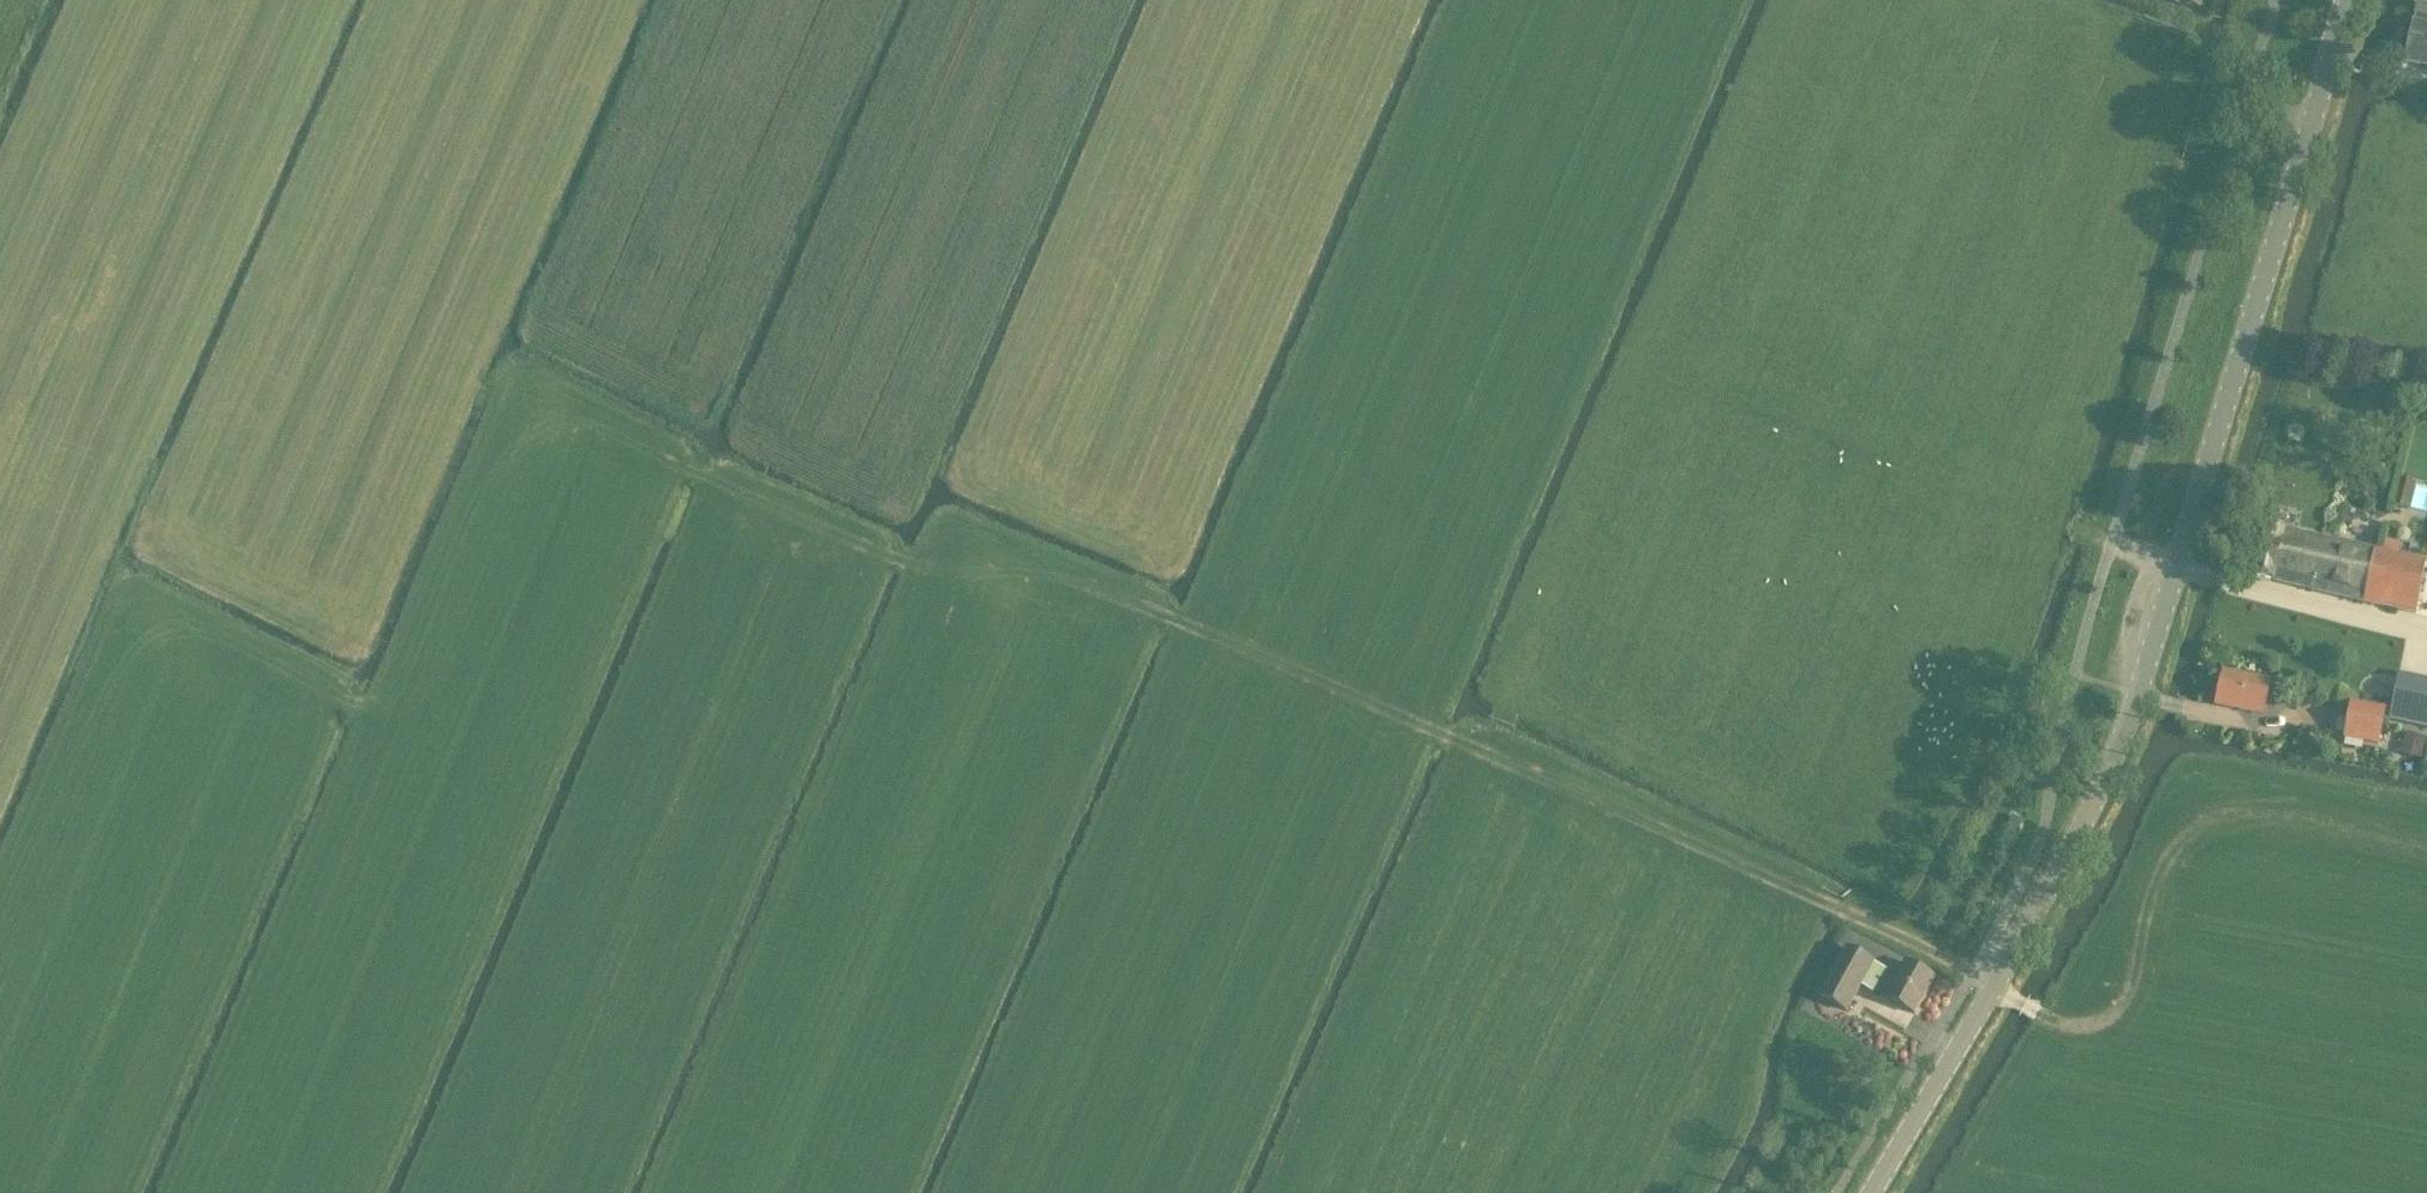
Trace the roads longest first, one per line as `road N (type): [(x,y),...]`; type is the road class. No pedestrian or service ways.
road 1 (tertiary): [(2351,0),(2140,690),(2064,871),(1872,1192)]

